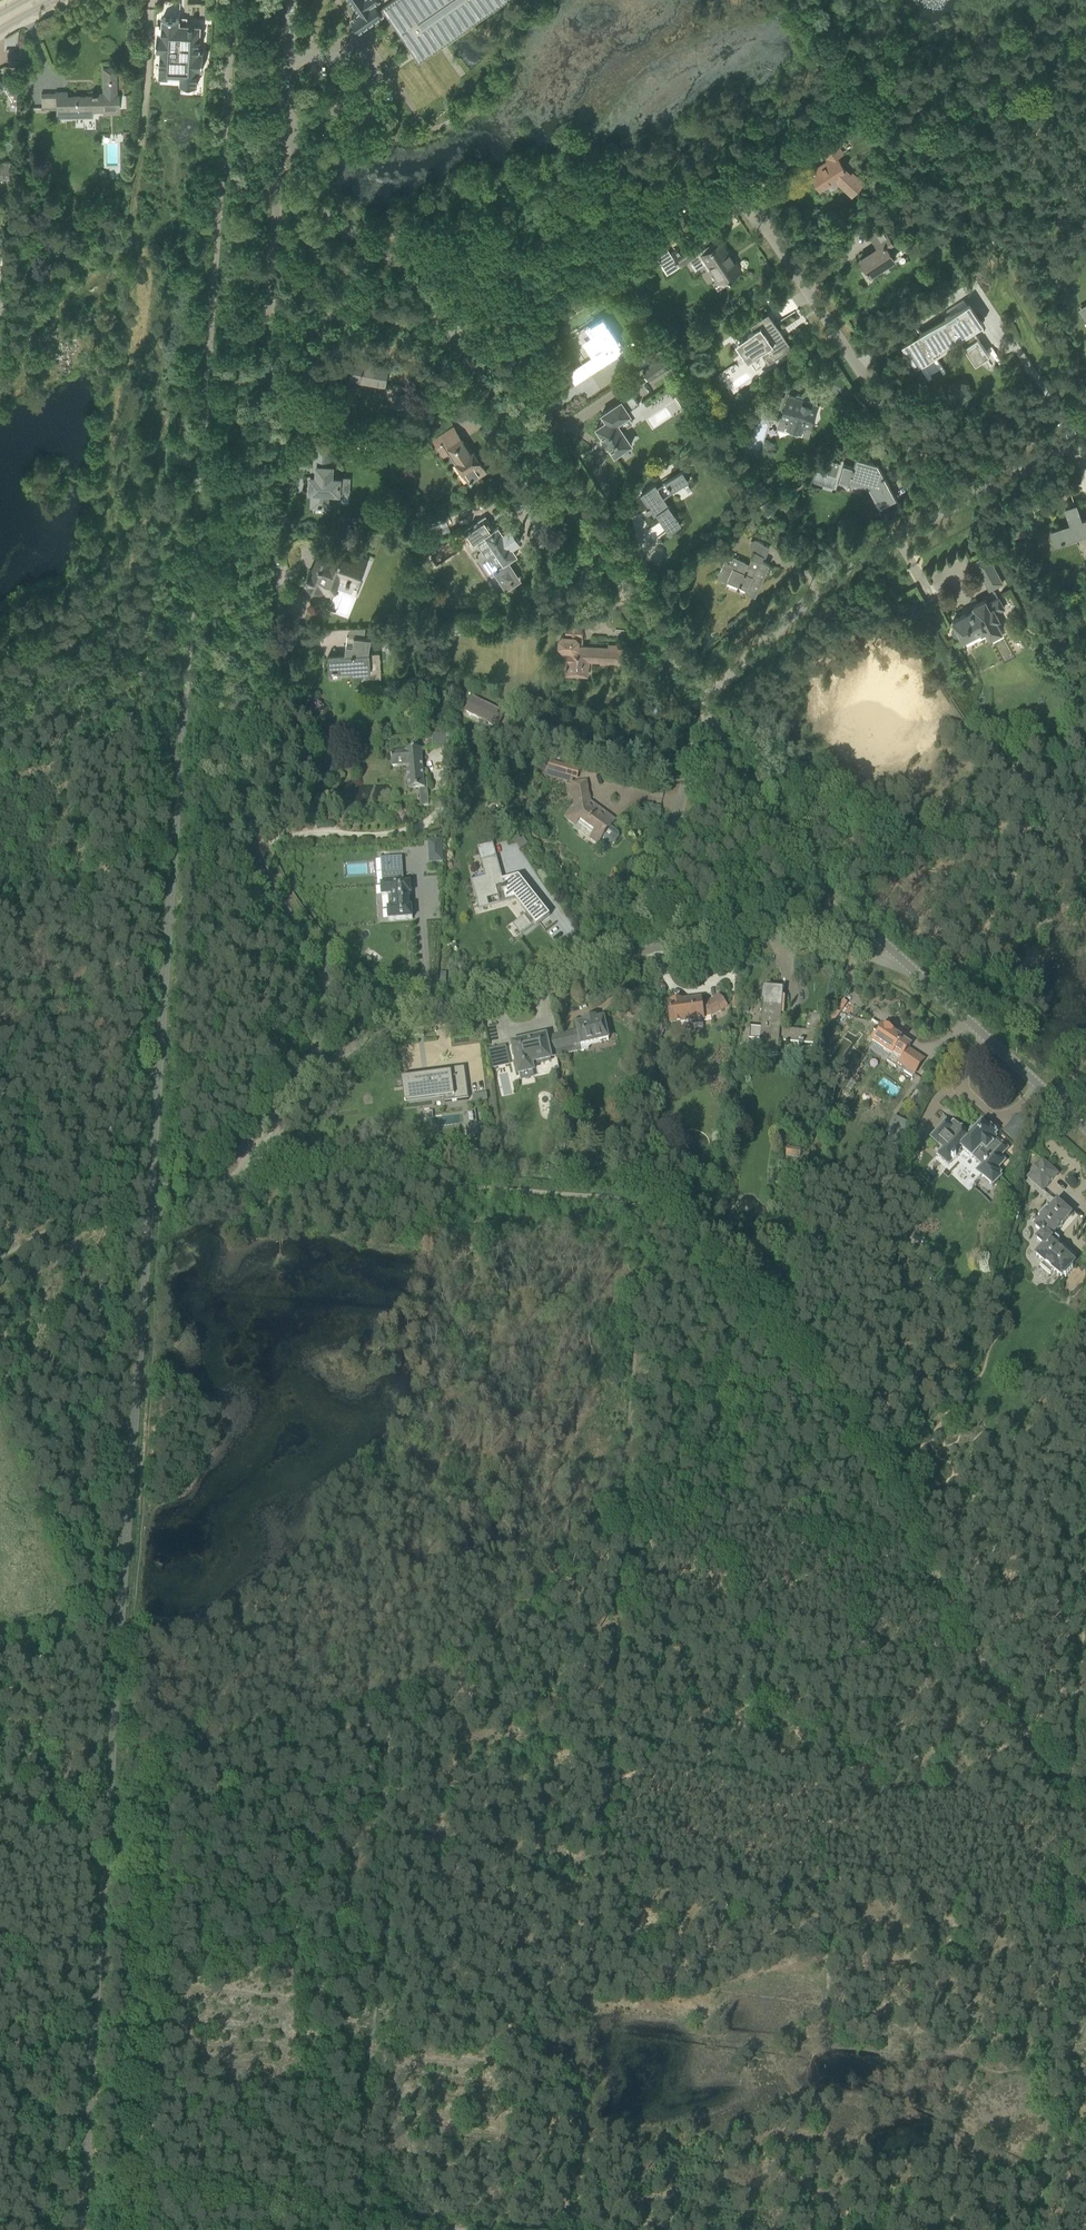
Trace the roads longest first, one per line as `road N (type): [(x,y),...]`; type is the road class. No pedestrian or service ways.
road 1 (track): [(1070,1789),(970,1646),(844,1410),(644,1202),(457,1184),(226,1187)]
road 2 (track): [(644,1202),(571,2229)]
road 3 (track): [(140,2186),(161,1771),(171,1759),(435,1693),(622,1504)]
road 4 (track): [(821,2047),(869,1458)]
road 5 (residential): [(319,957),(258,863),(243,795),(265,388)]
road 6 (track): [(357,2219),(389,1702)]
road 7 (residential): [(701,703),(473,356)]
road 8 (residential): [(950,507),(744,194)]
road 9 (residential): [(573,968),(668,944),(742,937),(818,941),(906,964)]
road 10 (residential): [(701,703),(826,583),(950,507)]
road 11 (residential): [(906,964),(806,867),(712,720)]
road 12 (residential): [(473,356),(418,283),(329,211),(284,129)]
road 13 (residential): [(573,968),(637,909),(669,852),(696,739),(712,720)]
road 14 (track): [(1048,2073),(1070,1789)]
road 15 (residential): [(265,388),(284,129)]
road 16 (residential): [(265,388),(305,332),(345,309),(385,311),(473,356)]
road 17 (track): [(140,2186),(357,2219)]
road 18 (residential): [(1049,1096),(906,964)]
road 19 (track): [(808,2229),(821,2047)]
road 20 (residential): [(421,1009),(503,997),(573,968)]
road 21 (track): [(1037,2229),(1048,2073)]
road 22 (residential): [(950,507),(1085,439)]
road 23 (residential): [(226,1187),(309,1081)]
road 24 (residential): [(309,1081),(421,1009)]
road 25 (residential): [(284,129),(291,0)]
road 26 (track): [(100,1202),(151,1189),(226,1187)]
road 27 (residential): [(309,1081),(326,1012),(319,957)]

